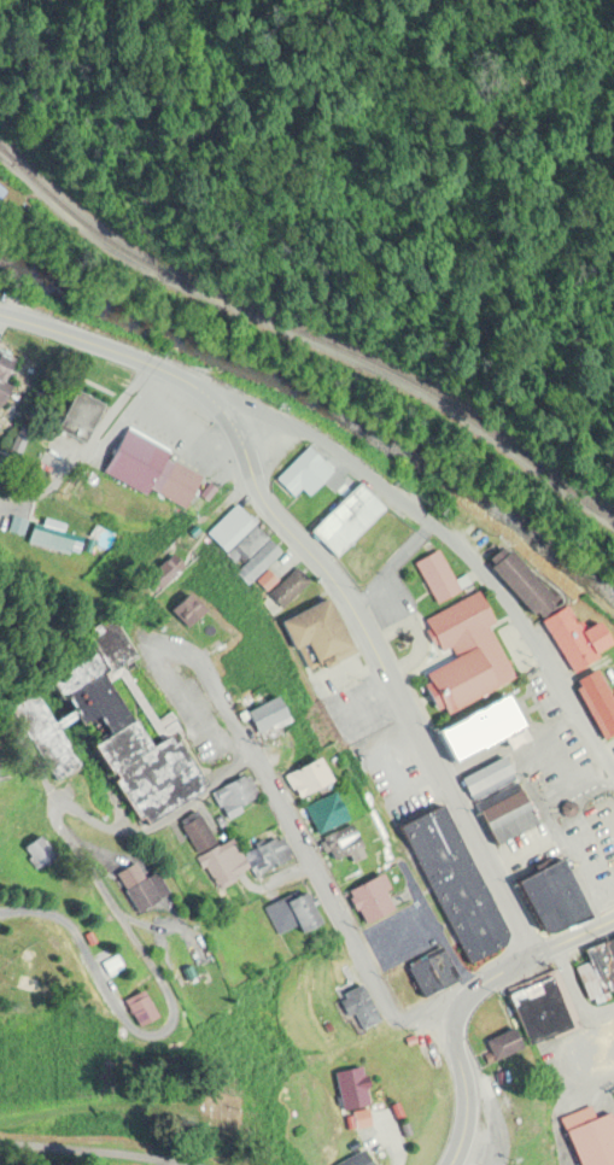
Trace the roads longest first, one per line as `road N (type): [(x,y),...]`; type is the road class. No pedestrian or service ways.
road 1 (residential): [(0,914),(68,920),(138,1026),(170,1034),(176,1026),(170,990),(54,825),(57,810),(106,832),(148,829),(253,756)]
road 2 (secondary): [(534,955),(347,607),(259,498),(230,426),(209,398)]
road 3 (tertiary): [(613,775),(503,599),(448,541),(300,431),(209,398)]
road 4 (residential): [(452,1021),(390,1017),(198,663),(164,644)]
road 5 (secondary): [(209,398),(168,370),(90,339),(0,316)]
road 6 (residential): [(0,1146),(177,1164)]
road 7 (secondary): [(450,1164),(464,1101),(452,1021)]

